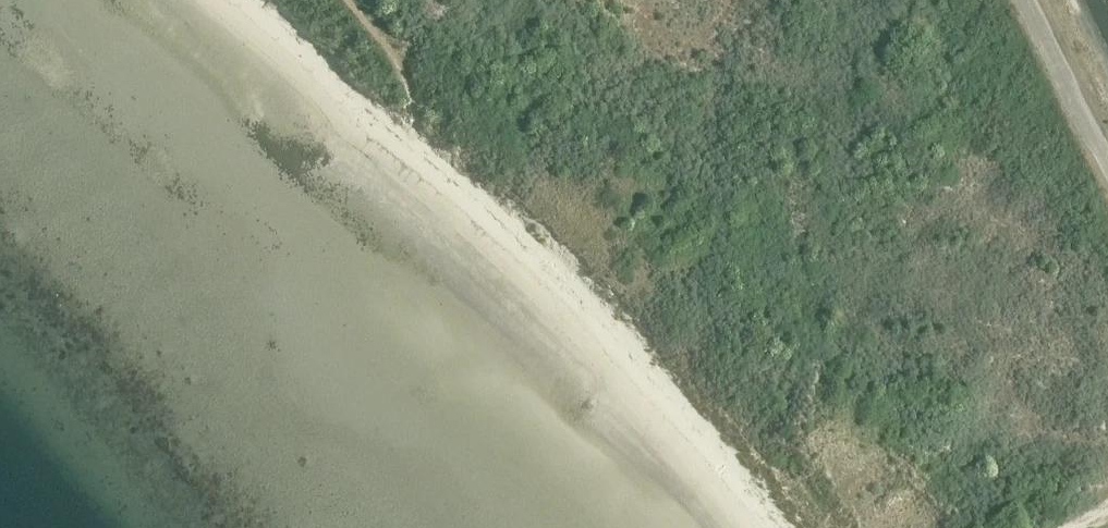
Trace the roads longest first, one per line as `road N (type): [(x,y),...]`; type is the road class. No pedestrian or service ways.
road 1 (unclassified): [(1107,161),(1029,0)]

